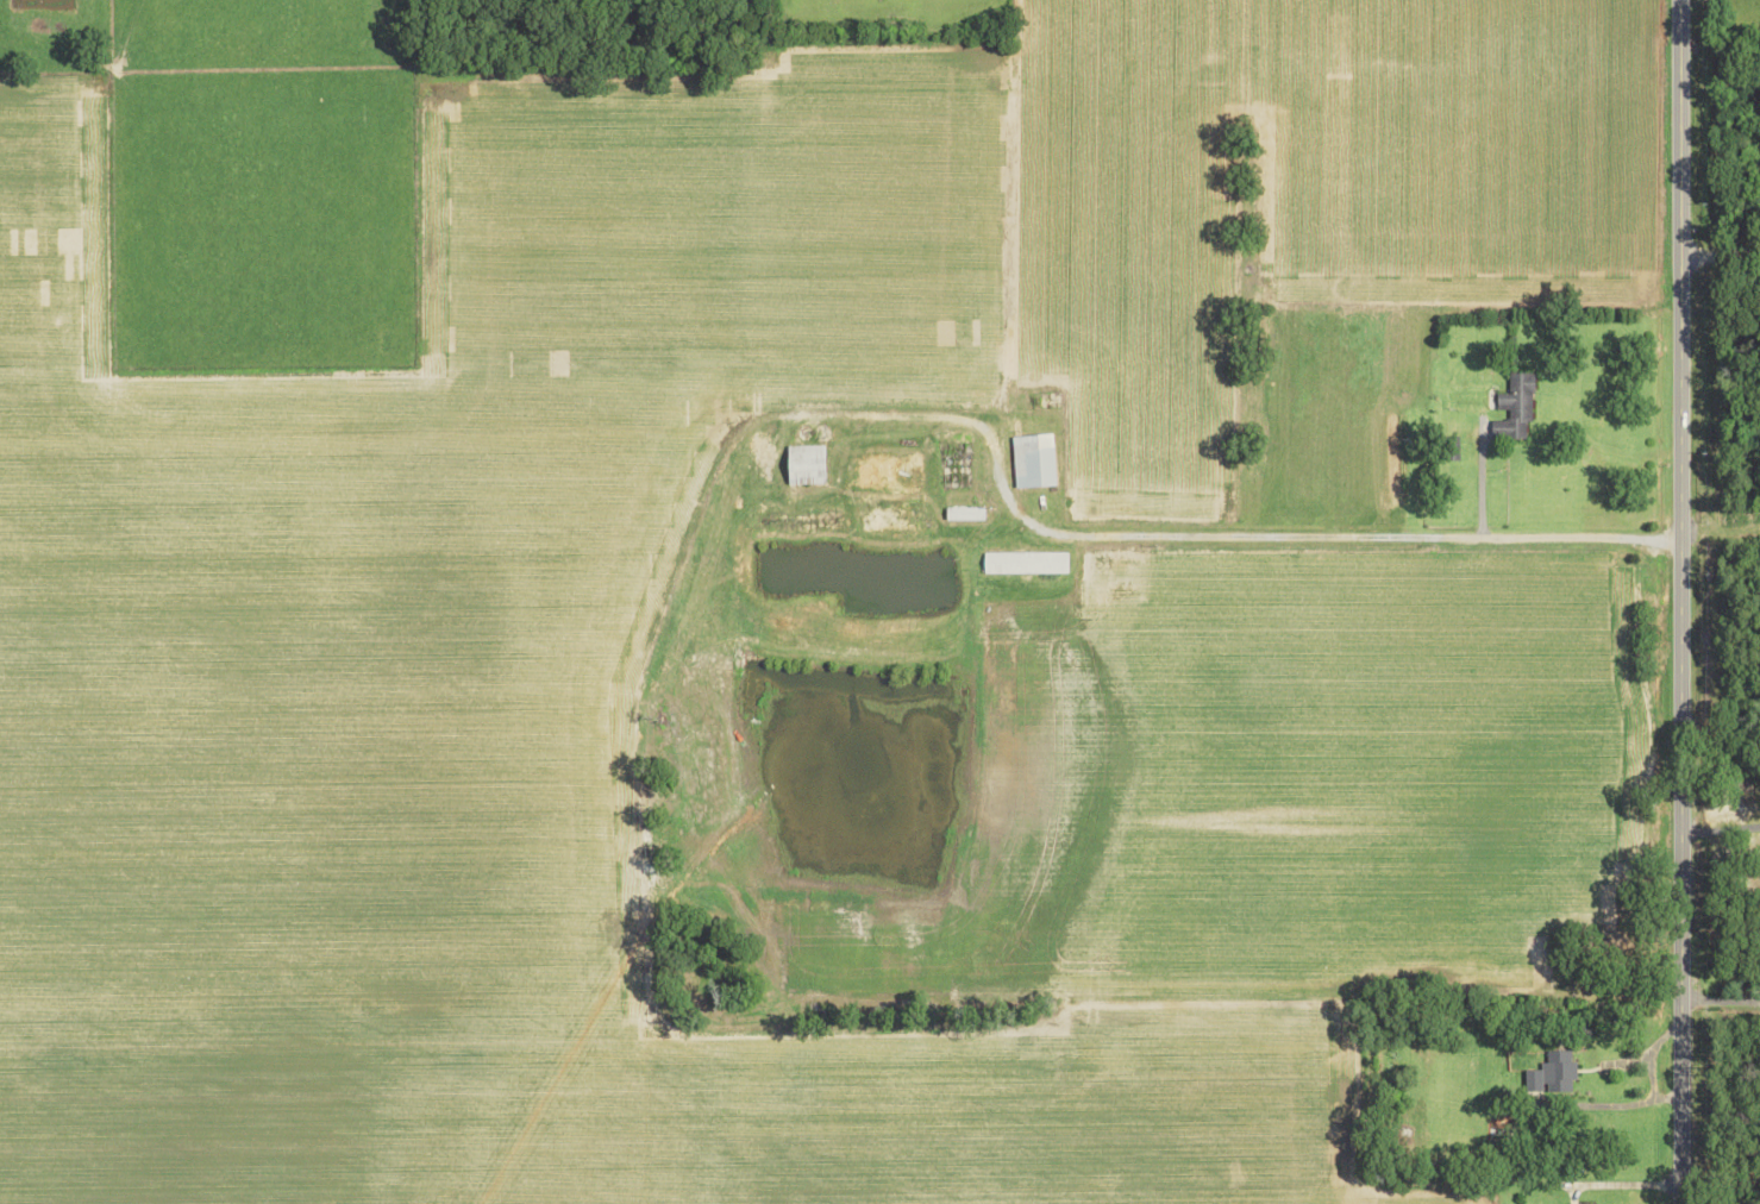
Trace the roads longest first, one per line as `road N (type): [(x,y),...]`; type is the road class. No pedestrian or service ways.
road 1 (secondary): [(1684,0),(1681,1203)]
road 2 (residential): [(1681,548),(1044,537)]

